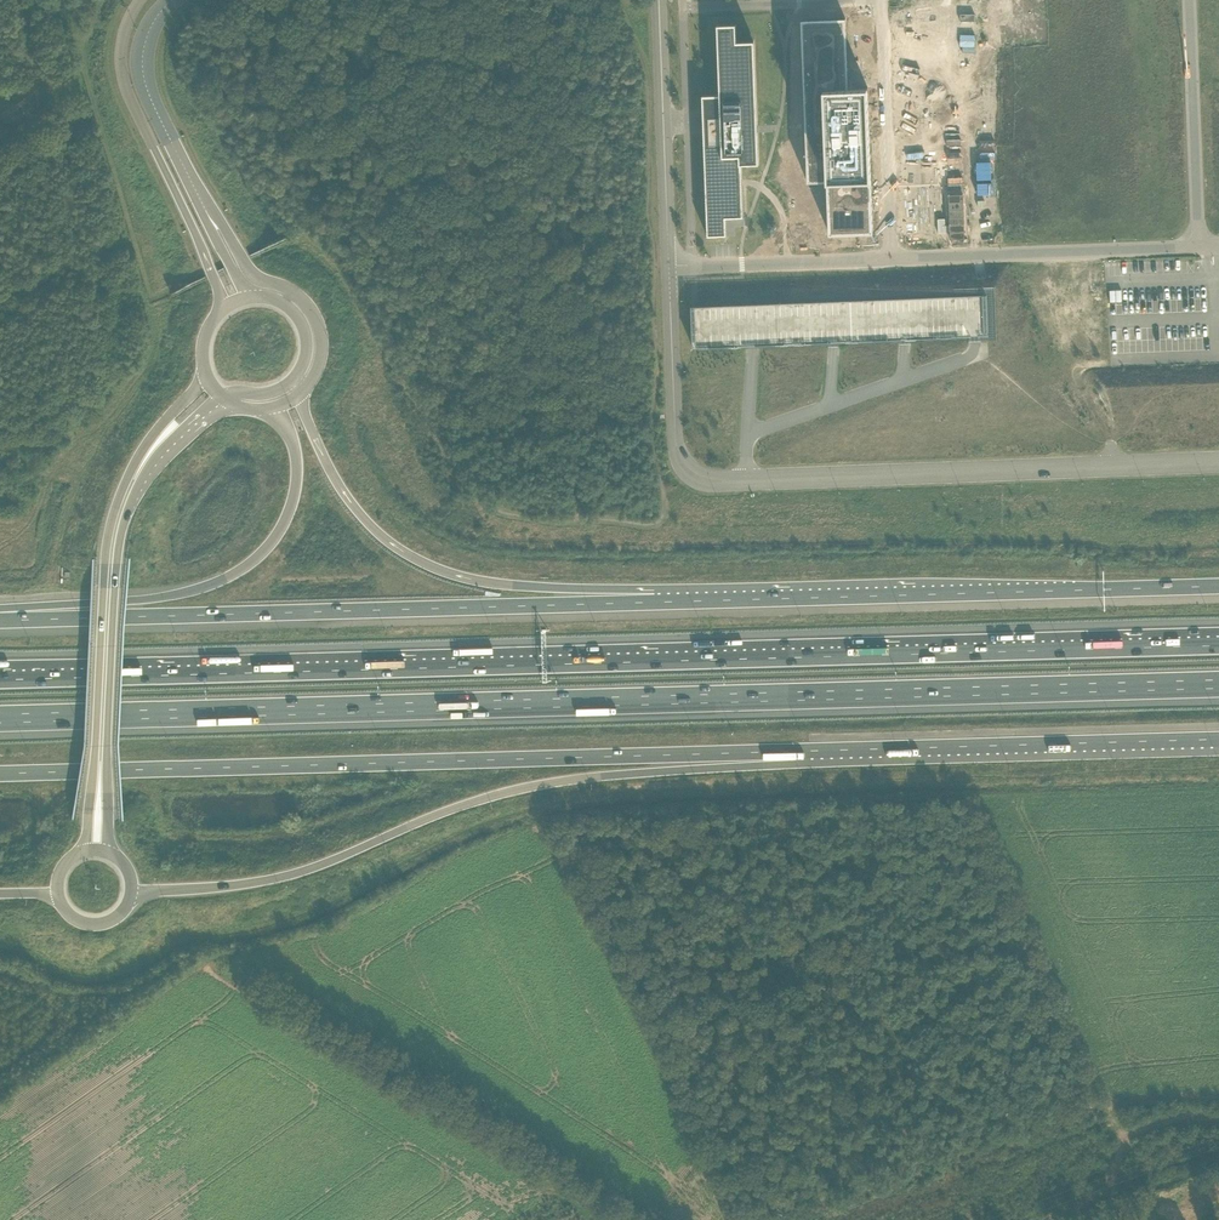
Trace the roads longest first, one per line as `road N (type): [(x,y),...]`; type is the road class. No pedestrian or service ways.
road 1 (motorway): [(1218,646),(0,680)]
road 2 (motorway): [(0,720),(1218,686)]
road 3 (trunk): [(0,774),(797,751)]
road 4 (tertiary): [(1218,461),(706,480),(682,464),(676,445),(669,268)]
road 5 (trunk): [(129,899),(273,882),(519,790),(797,751)]
road 6 (trunk): [(670,597),(0,611)]
road 7 (trunk): [(1218,587),(670,597)]
road 8 (tertiary): [(206,376),(151,438),(108,528),(84,852)]
road 9 (tertiary): [(112,855),(107,743),(120,532),(142,482),(227,401)]
road 10 (trunk): [(670,597),(655,590),(479,581),(400,550),(338,485),(301,391)]
road 11 (trunk): [(273,407),(294,453),(294,498),(272,543),(241,571),(146,602),(0,609)]
road 12 (trunk): [(797,751),(1218,740)]
road 13 (tertiary): [(143,0),(124,31),(125,89),(197,239),(221,311)]
road 14 (unclassified): [(892,259),(1197,247)]
road 15 (tertiary): [(669,268),(657,0)]
road 16 (unclassified): [(884,0),(892,259)]
road 17 (unclassified): [(1197,247),(1190,0)]
road 18 (tertiary): [(208,216),(155,110),(150,81),(152,39),(177,0)]
road 19 (tertiary): [(301,391),(321,347),(312,309),(293,290),(250,273),(225,228),(208,216)]
road 20 (unclassified): [(669,268),(892,259)]
road 21 (track): [(1218,1120),(1164,1119),(1142,1127),(1124,1142),(1099,1192)]
road 22 (track): [(51,115),(17,0)]

